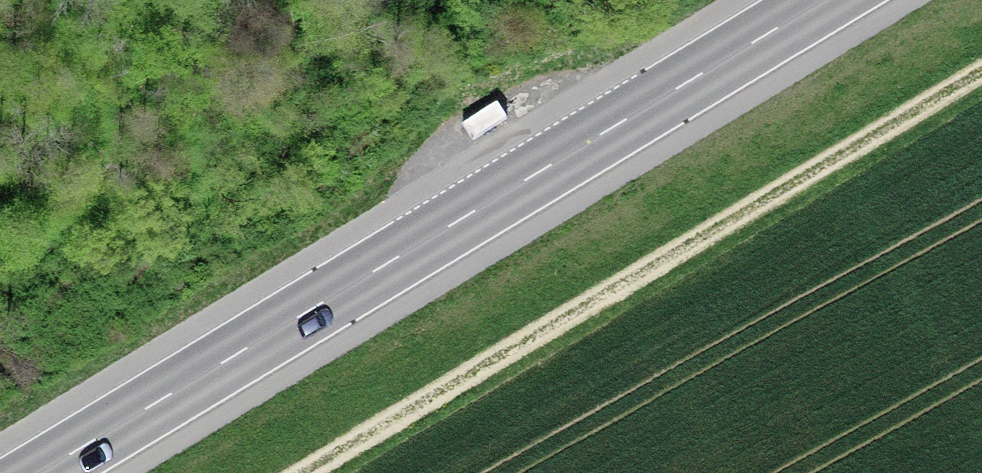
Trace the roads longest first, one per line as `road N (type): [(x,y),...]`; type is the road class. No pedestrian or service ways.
road 1 (primary): [(42,472),(837,0)]
road 2 (track): [(981,70),(301,472)]

